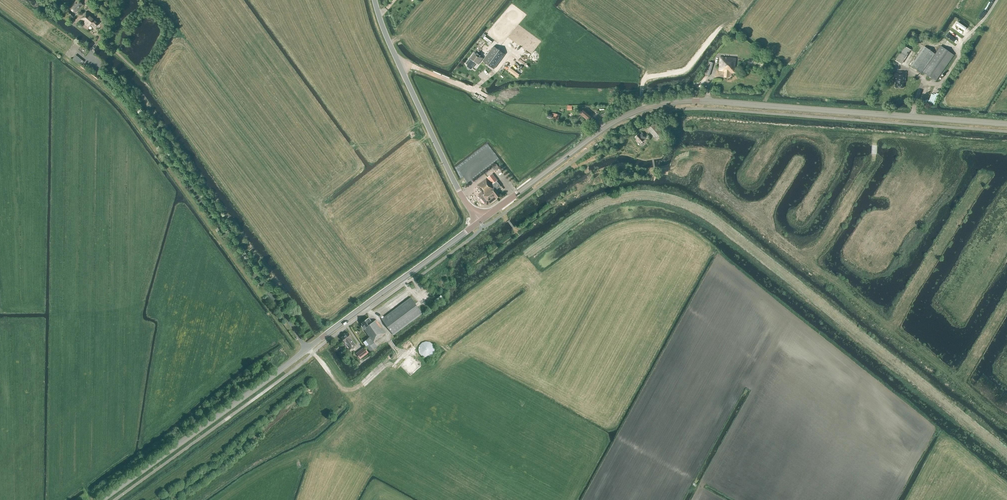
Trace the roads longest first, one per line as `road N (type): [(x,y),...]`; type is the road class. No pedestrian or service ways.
road 1 (secondary): [(1006,124),(664,104),(606,128),(480,221)]
road 2 (secondary): [(104,499),(480,221)]
road 3 (tertiary): [(480,221),(459,191),(375,0)]

